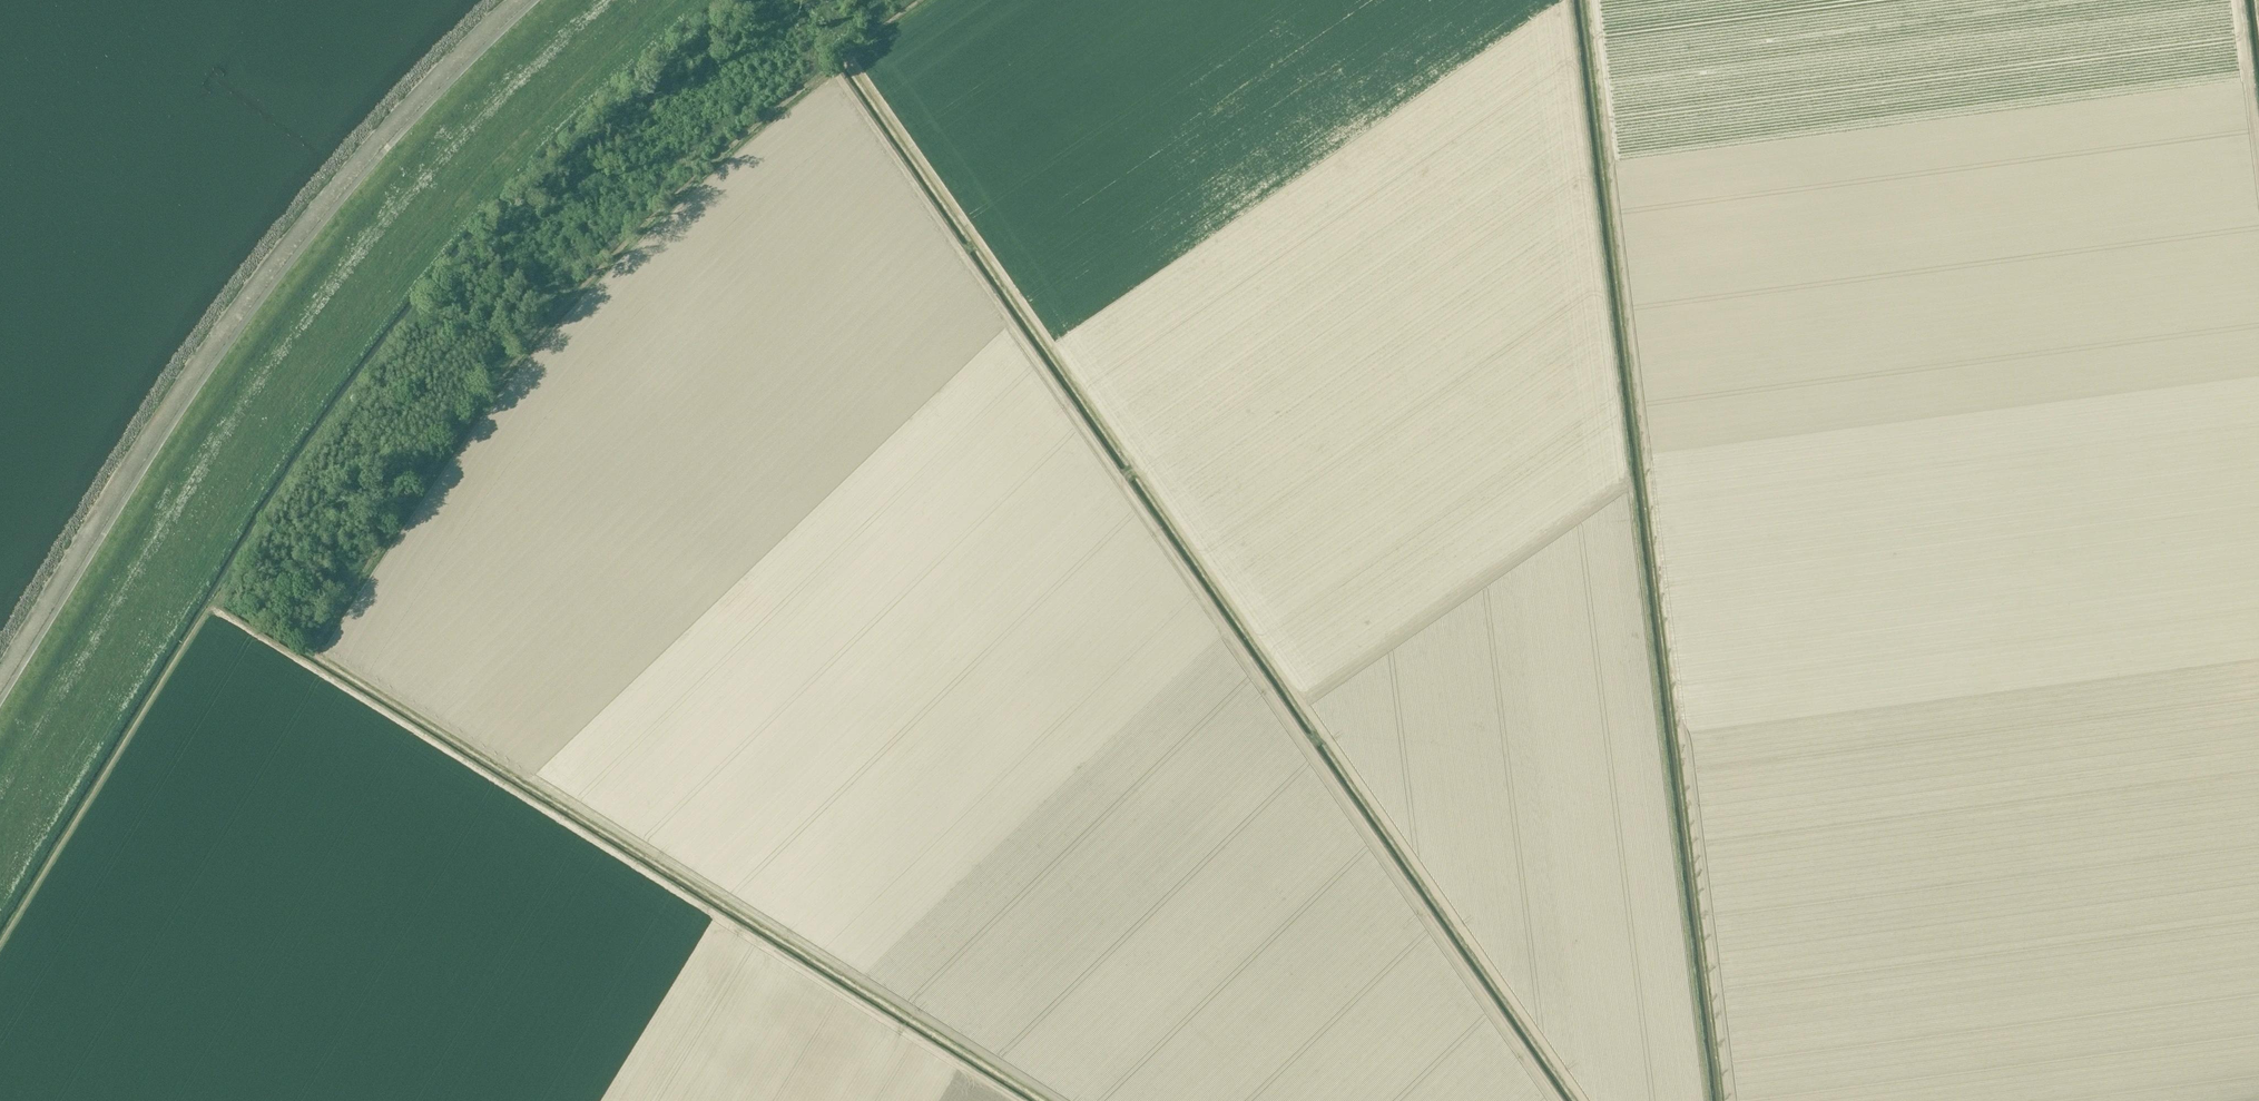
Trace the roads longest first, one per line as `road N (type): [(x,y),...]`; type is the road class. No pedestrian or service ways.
road 1 (unclassified): [(0,701),(141,472),(264,295),(389,145),(535,0)]

